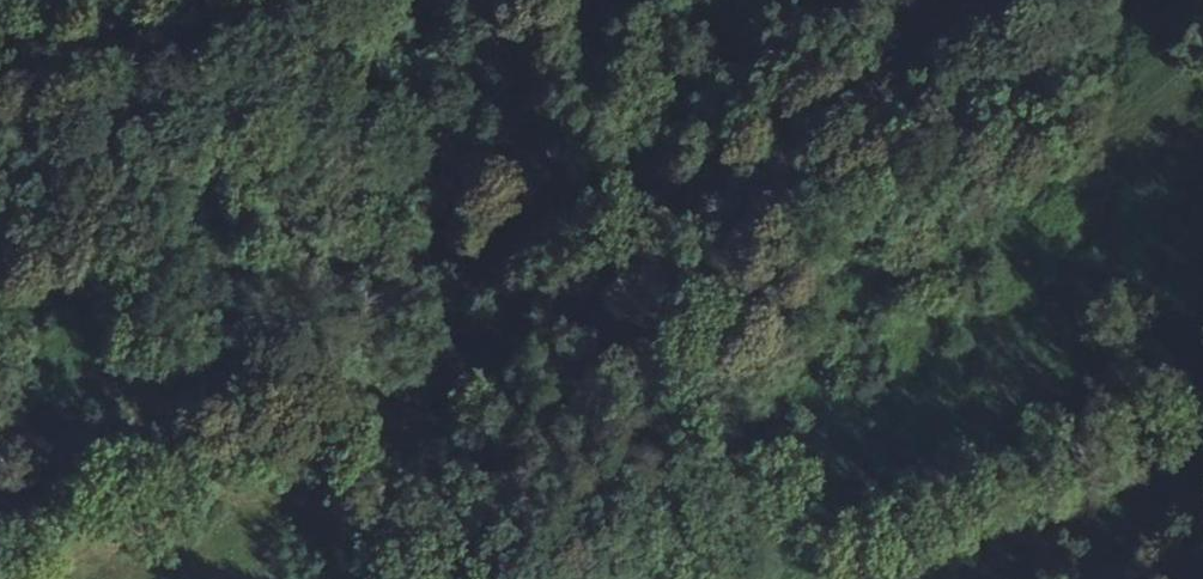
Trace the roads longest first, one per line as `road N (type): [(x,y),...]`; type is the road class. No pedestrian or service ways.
road 1 (unclassified): [(0,532),(72,464),(301,380),(375,387),(474,459),(528,356),(697,196),(749,128),(827,75),(911,43),(1029,23),(1040,0)]
road 2 (track): [(860,62),(832,59),(652,134),(612,193),(520,217),(477,314),(422,336),(335,259),(262,235),(197,177),(32,209),(0,223)]

